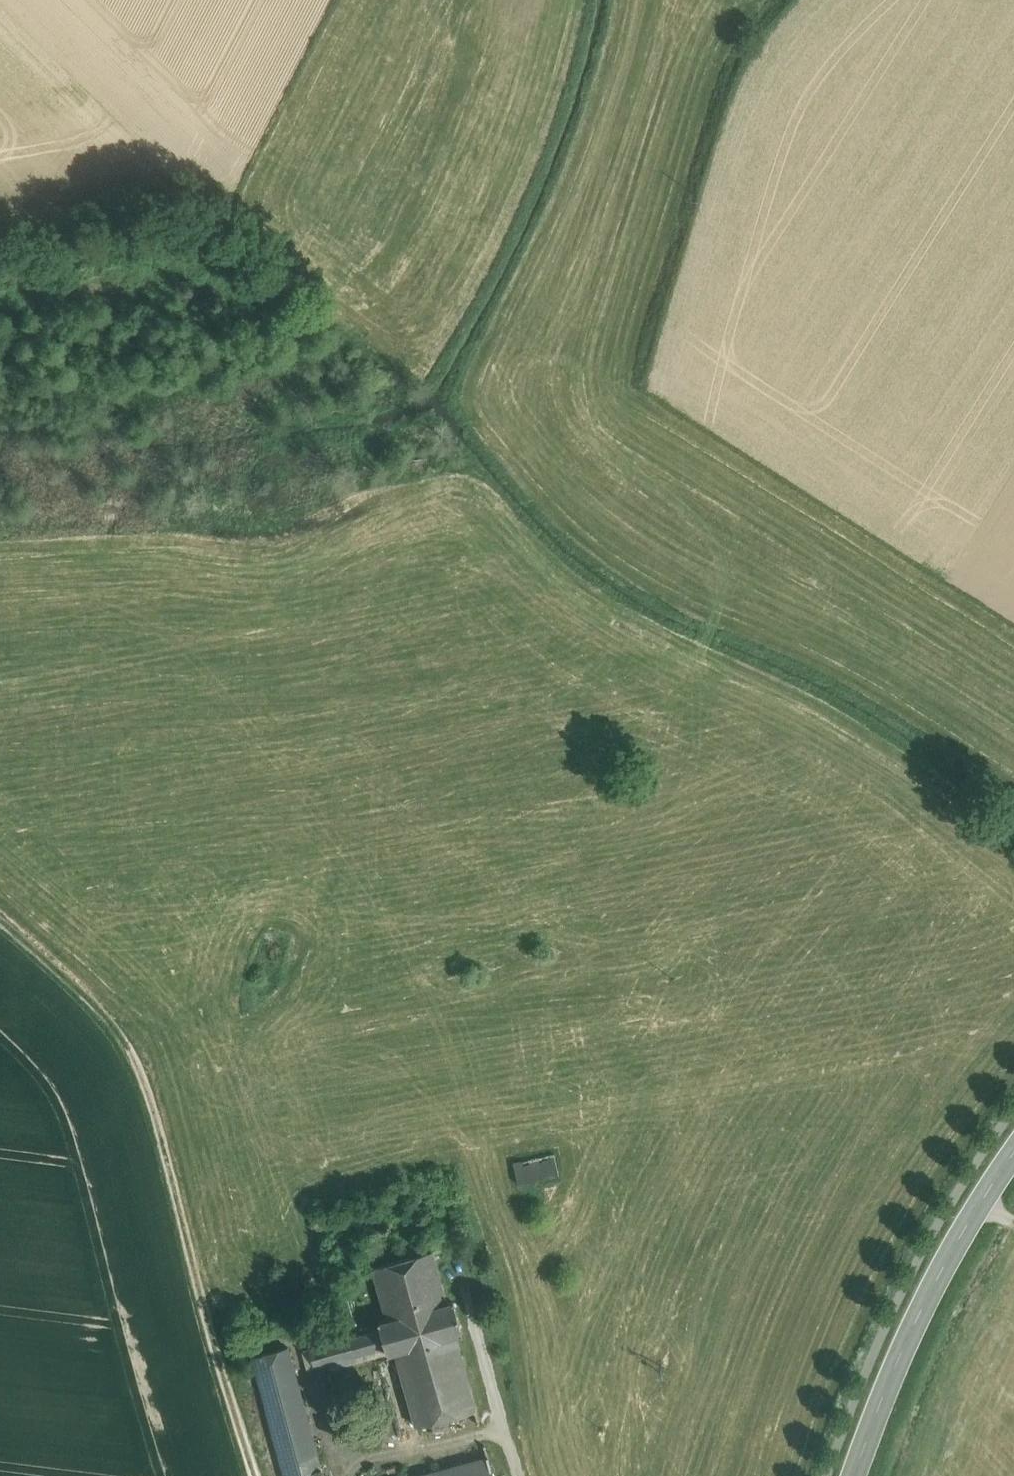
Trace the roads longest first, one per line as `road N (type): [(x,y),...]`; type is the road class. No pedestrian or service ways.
road 1 (track): [(259,1475),(152,1073),(127,1028),(0,914)]
road 2 (secondary): [(856,1475),(903,1350),(970,1219),(1013,1155)]
road 3 (track): [(517,1475),(481,1350)]

